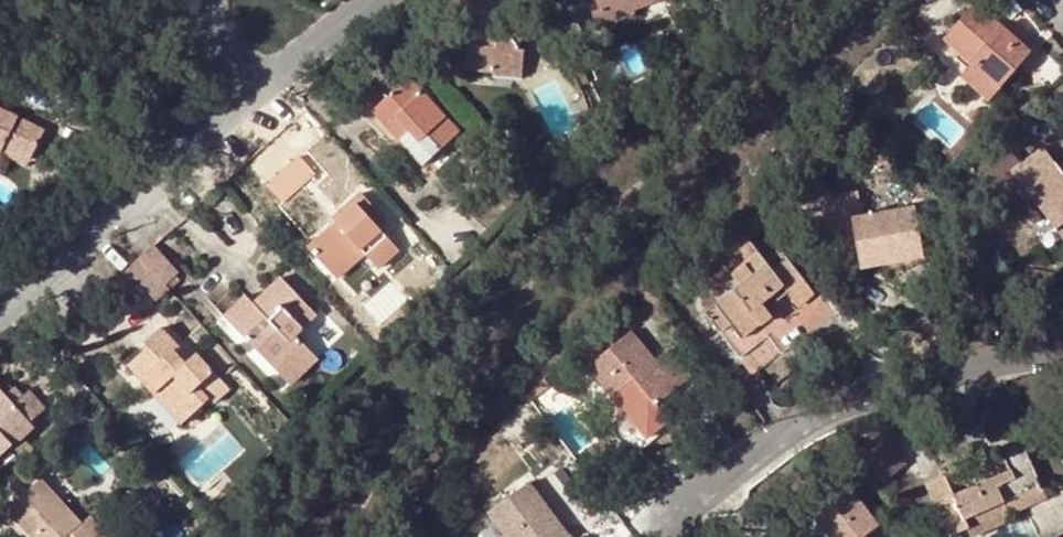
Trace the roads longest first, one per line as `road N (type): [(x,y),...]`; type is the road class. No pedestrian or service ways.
road 1 (residential): [(1062,357),(955,364),(717,491)]
road 2 (residential): [(0,318),(259,82)]
road 3 (residential): [(259,82),(374,0)]

